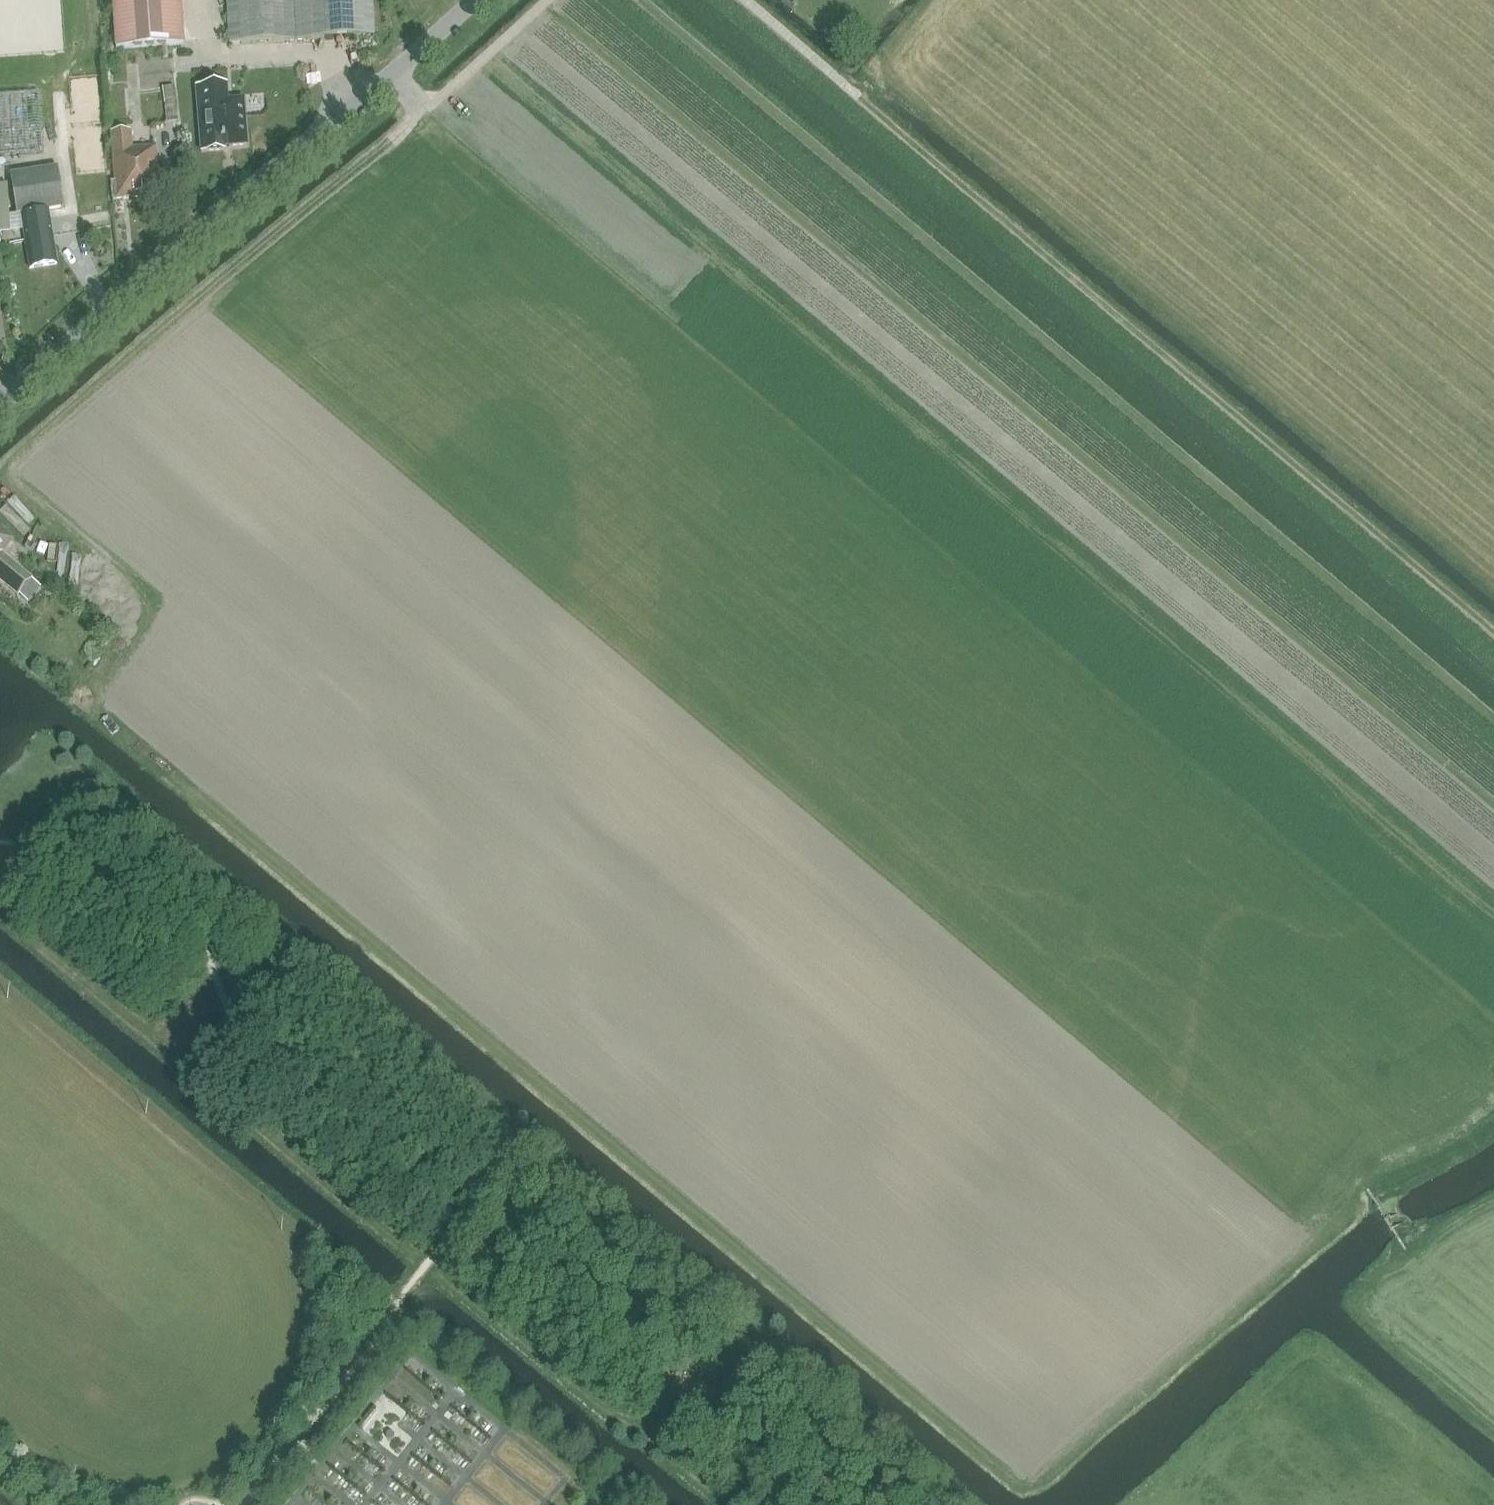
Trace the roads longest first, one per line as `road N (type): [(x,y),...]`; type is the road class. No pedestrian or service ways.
road 1 (unclassified): [(0,411),(475,0)]

